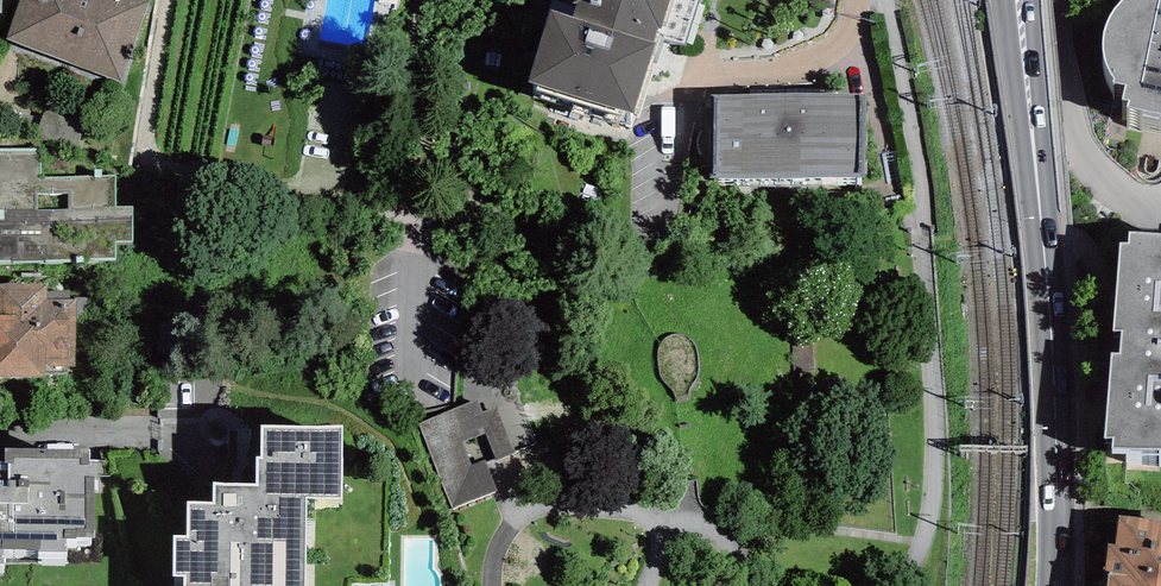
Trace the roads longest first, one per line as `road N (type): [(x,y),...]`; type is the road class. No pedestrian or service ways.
road 1 (primary): [(1017,0),(1055,358),(1056,585)]
road 2 (residential): [(126,434),(0,436)]

